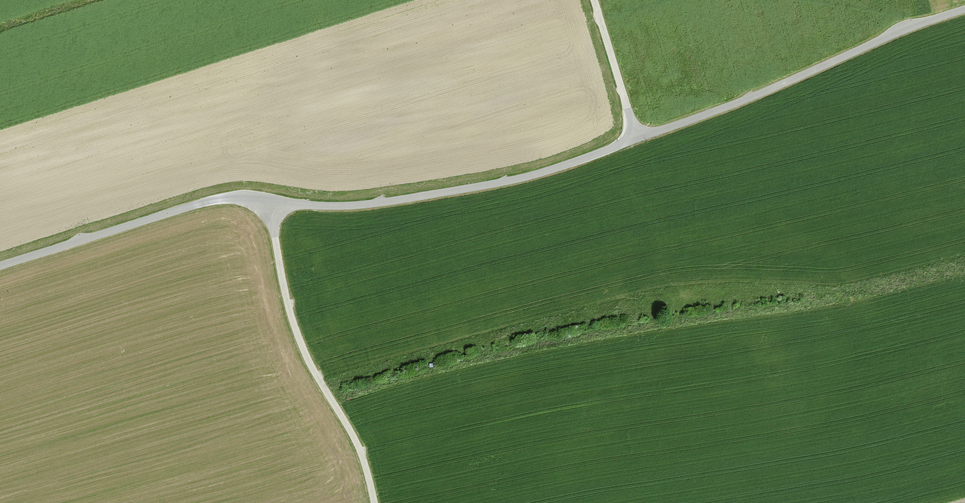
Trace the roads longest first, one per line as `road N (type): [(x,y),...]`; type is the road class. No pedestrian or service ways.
road 1 (unclassified): [(638,139),(535,174),(399,200),(200,202),(0,265)]
road 2 (unclassified): [(964,9),(638,139)]
road 3 (track): [(266,200),(290,320),(357,454),(372,502)]
road 4 (unclassified): [(638,139),(594,0)]

